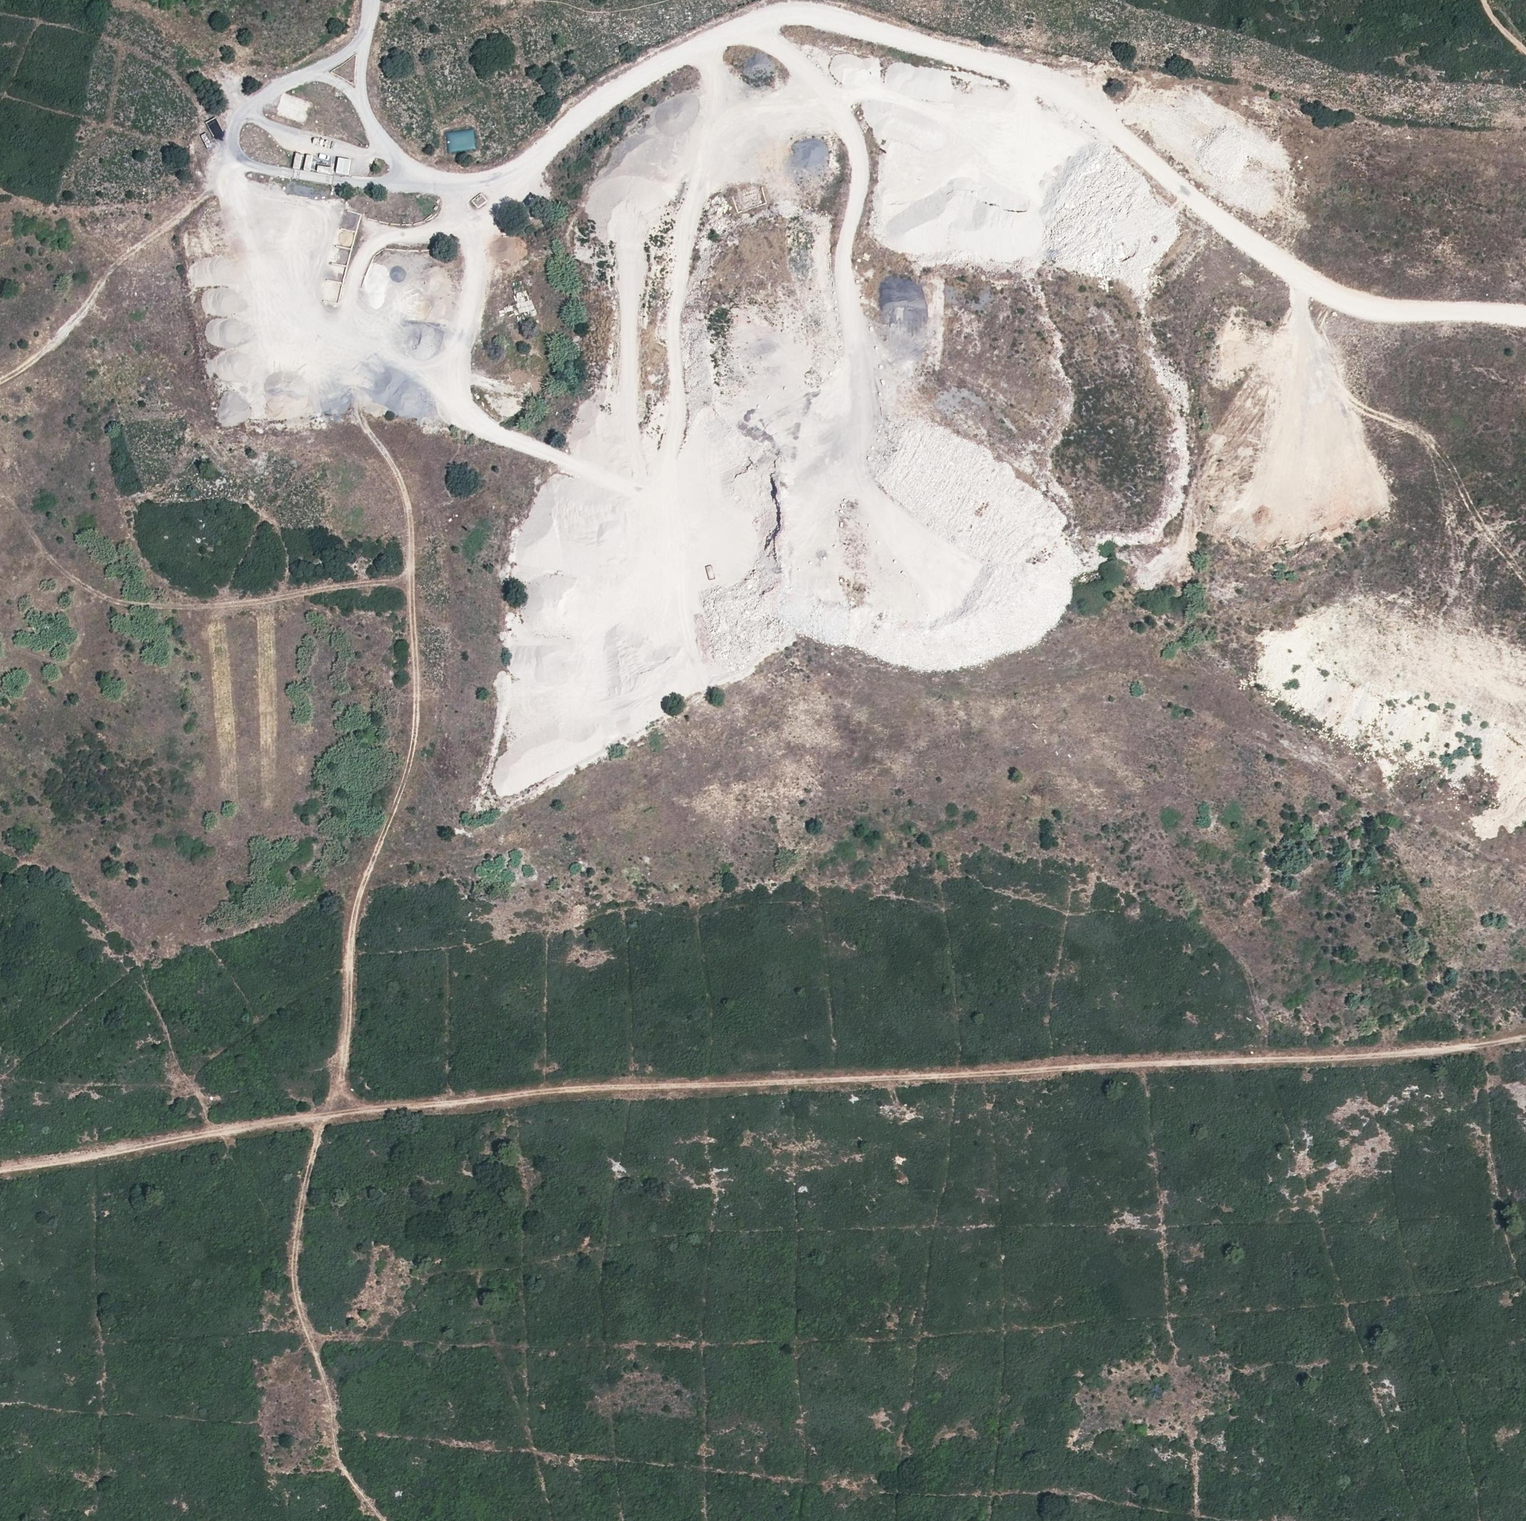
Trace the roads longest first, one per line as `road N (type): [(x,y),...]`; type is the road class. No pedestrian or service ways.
road 1 (track): [(1525,1039),(616,1087),(324,1117),(0,1168)]
road 2 (track): [(324,1117),(346,1061),(353,933),(417,725),(411,518),(402,474),(358,413)]

